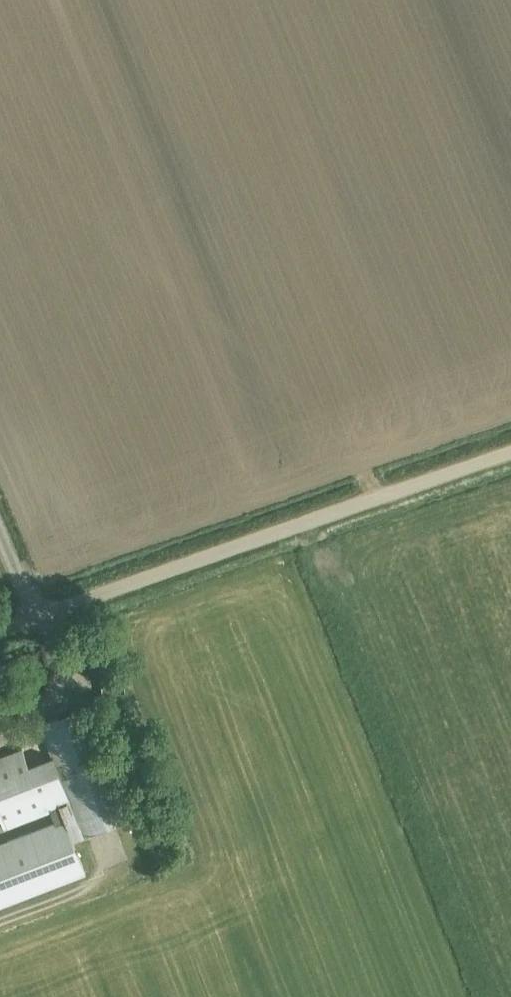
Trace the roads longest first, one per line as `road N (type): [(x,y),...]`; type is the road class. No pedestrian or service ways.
road 1 (unclassified): [(0,630),(510,457)]

